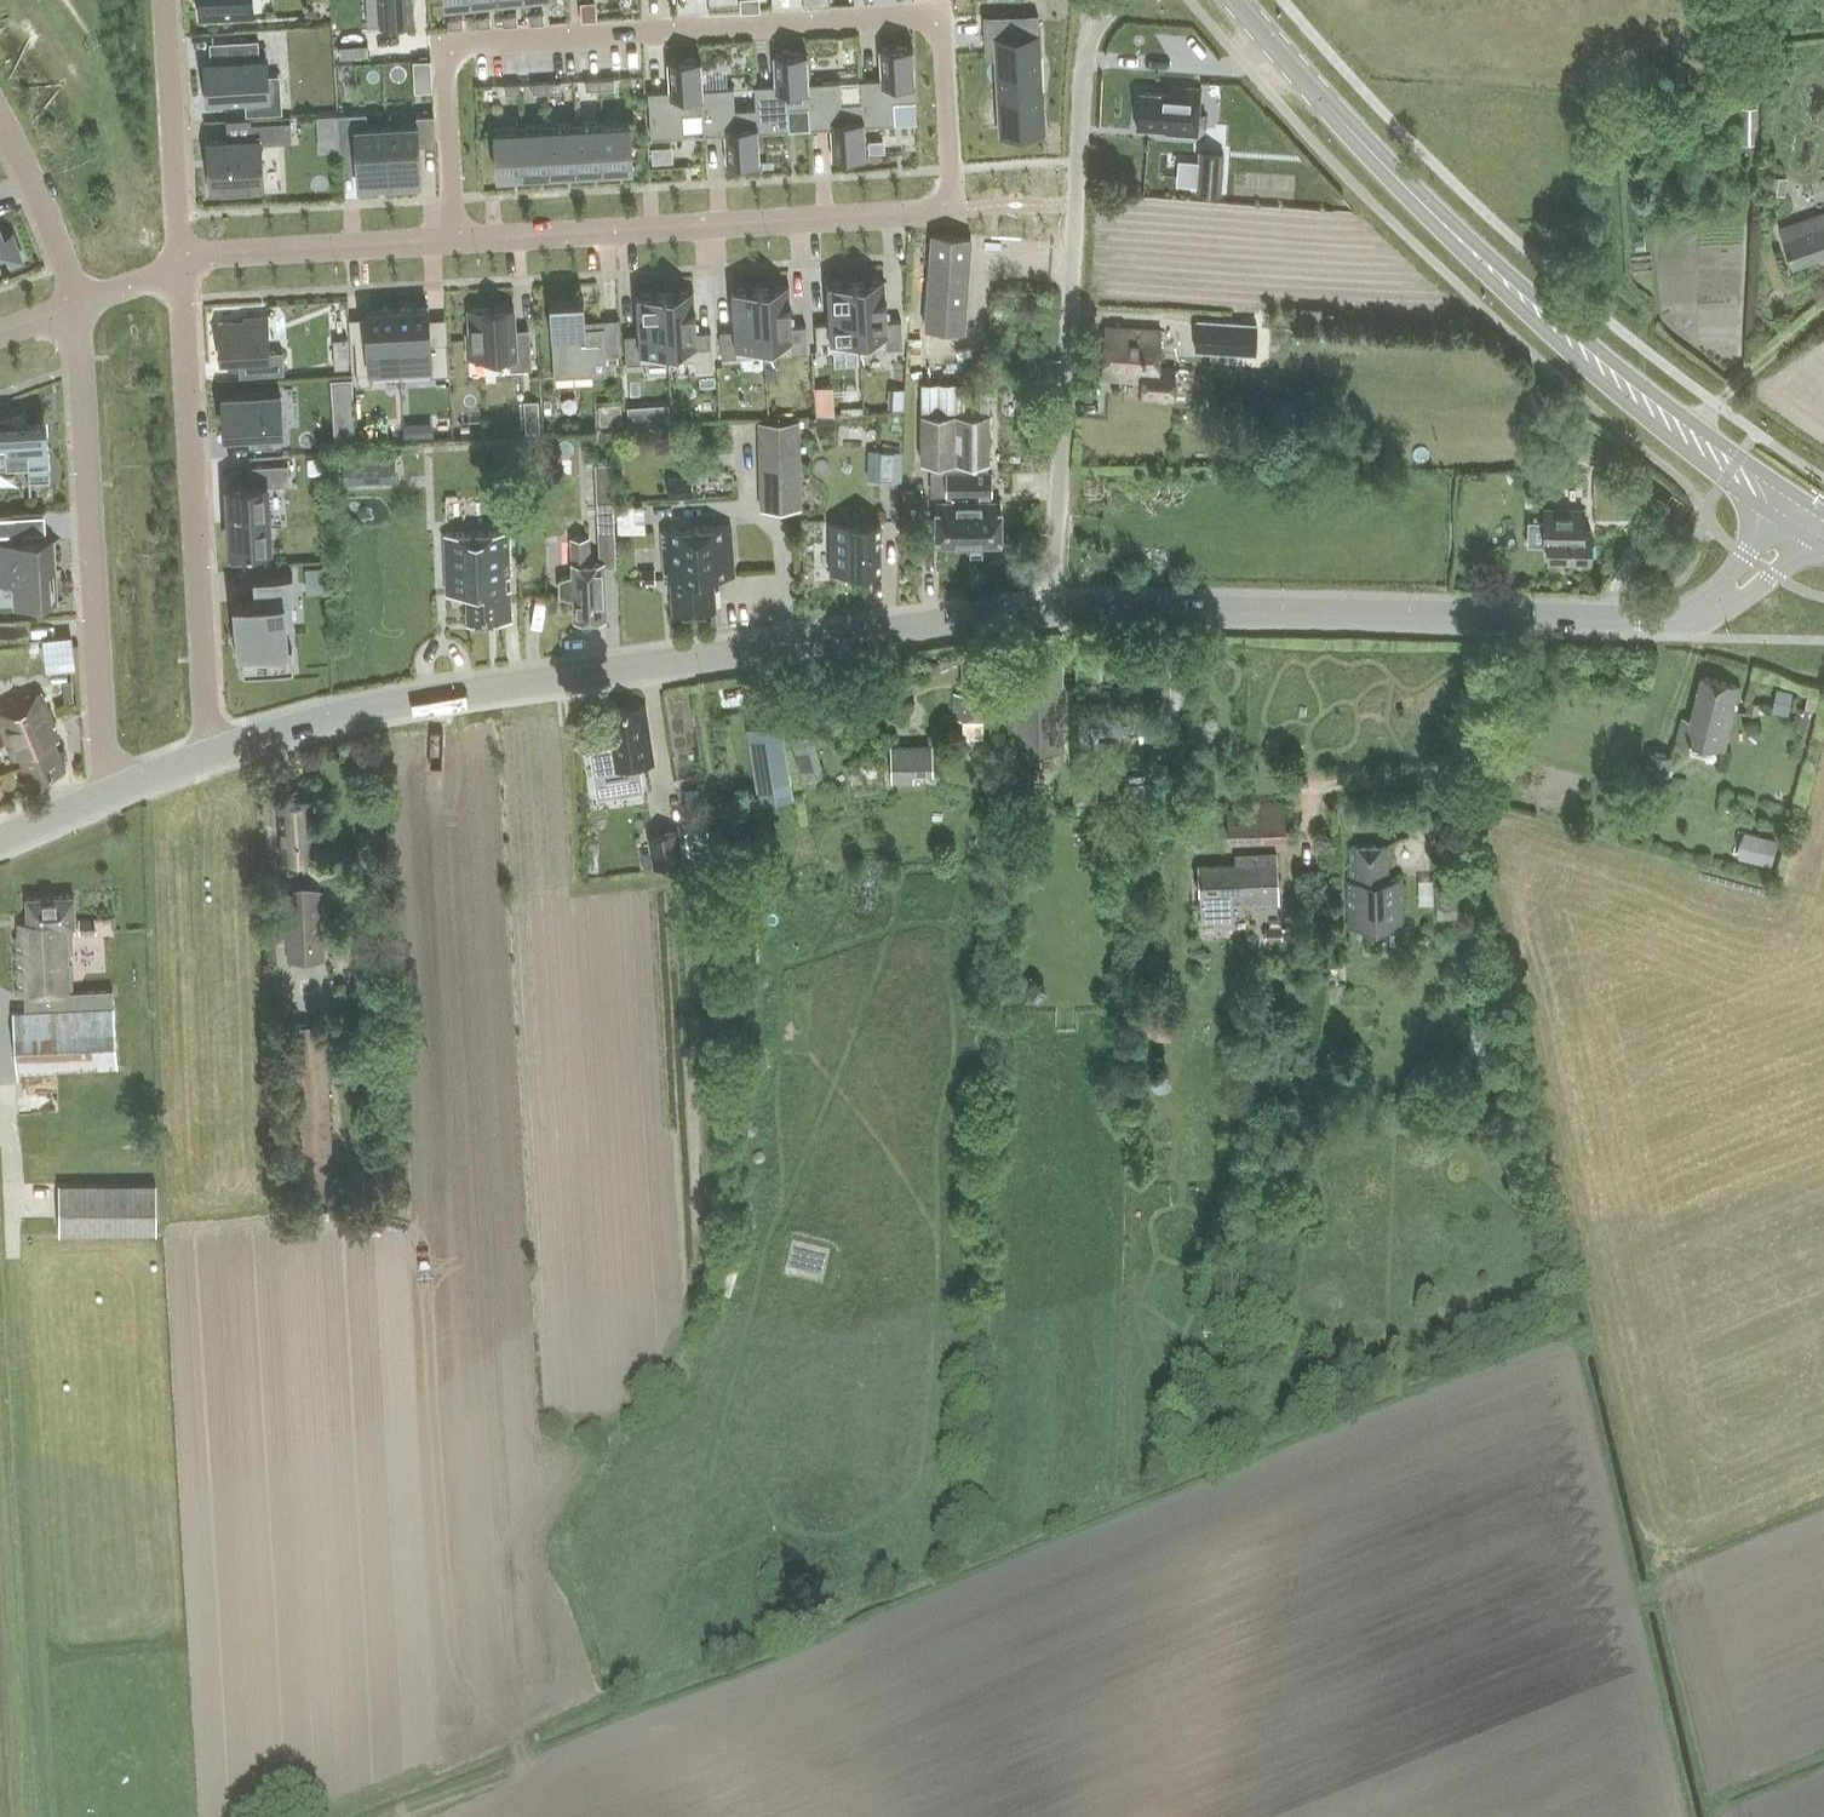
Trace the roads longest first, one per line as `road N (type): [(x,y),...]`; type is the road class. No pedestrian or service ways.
road 1 (residential): [(453,244),(949,208),(938,18),(443,48),(451,202)]
road 2 (tertiary): [(210,759),(377,709),(509,686),(1049,611)]
road 3 (tertiary): [(1049,611),(1675,615),(1733,593),(1802,516)]
road 4 (secondary): [(1802,516),(1683,437),(1452,237),(1231,0)]
road 5 (unclassified): [(1049,611),(1084,78),(1089,46),(1122,0)]
road 6 (residential): [(210,759),(181,261)]
road 7 (residential): [(107,800),(77,306)]
road 8 (residential): [(181,261),(453,244)]
road 9 (residential): [(181,261),(164,0)]
road 10 (residential): [(77,306),(67,264),(0,119)]
road 11 (track): [(1823,318),(1683,437)]
road 12 (track): [(387,1816),(522,1764)]

